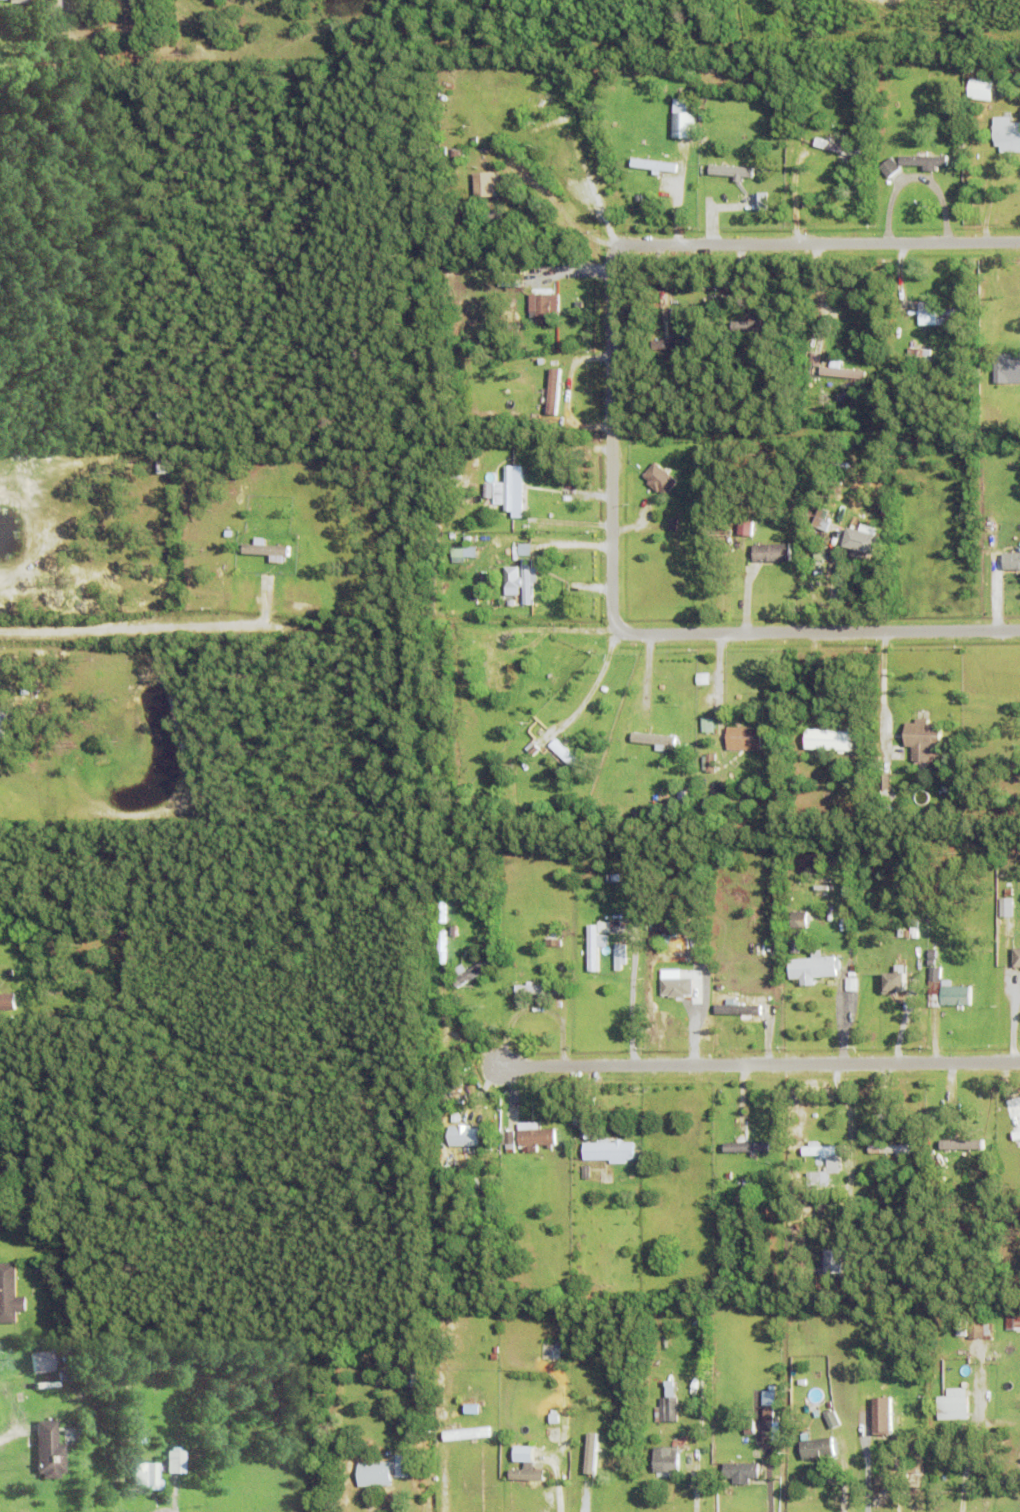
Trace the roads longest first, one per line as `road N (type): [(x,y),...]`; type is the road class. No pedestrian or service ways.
road 1 (residential): [(1019,630),(630,632),(616,623),(611,604),(616,249),(1019,241)]
road 2 (residential): [(1019,1062),(483,1066)]

